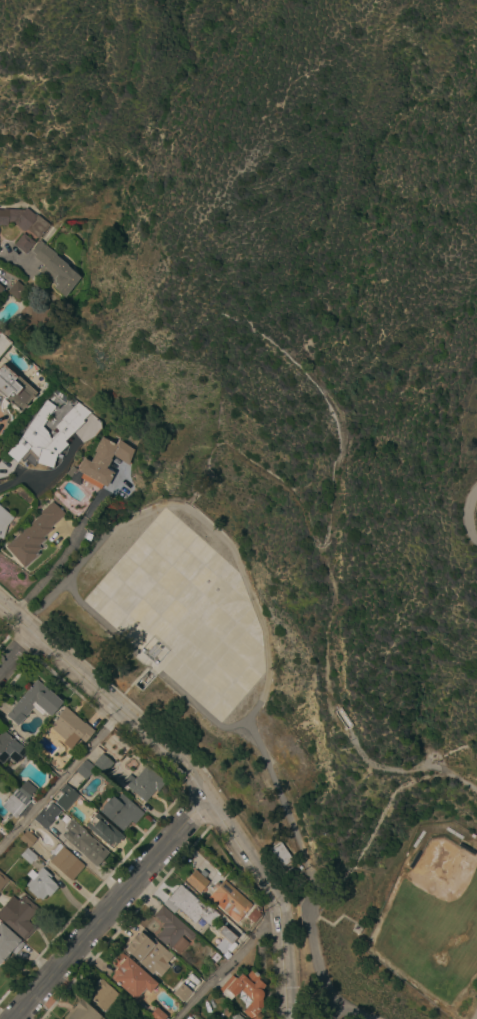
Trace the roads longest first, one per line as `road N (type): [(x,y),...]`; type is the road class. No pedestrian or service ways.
road 1 (residential): [(291,1018),(282,912),(189,768),(0,605)]
road 2 (secondary): [(12,1018),(204,800)]
road 3 (residential): [(101,491),(60,560),(13,616)]

